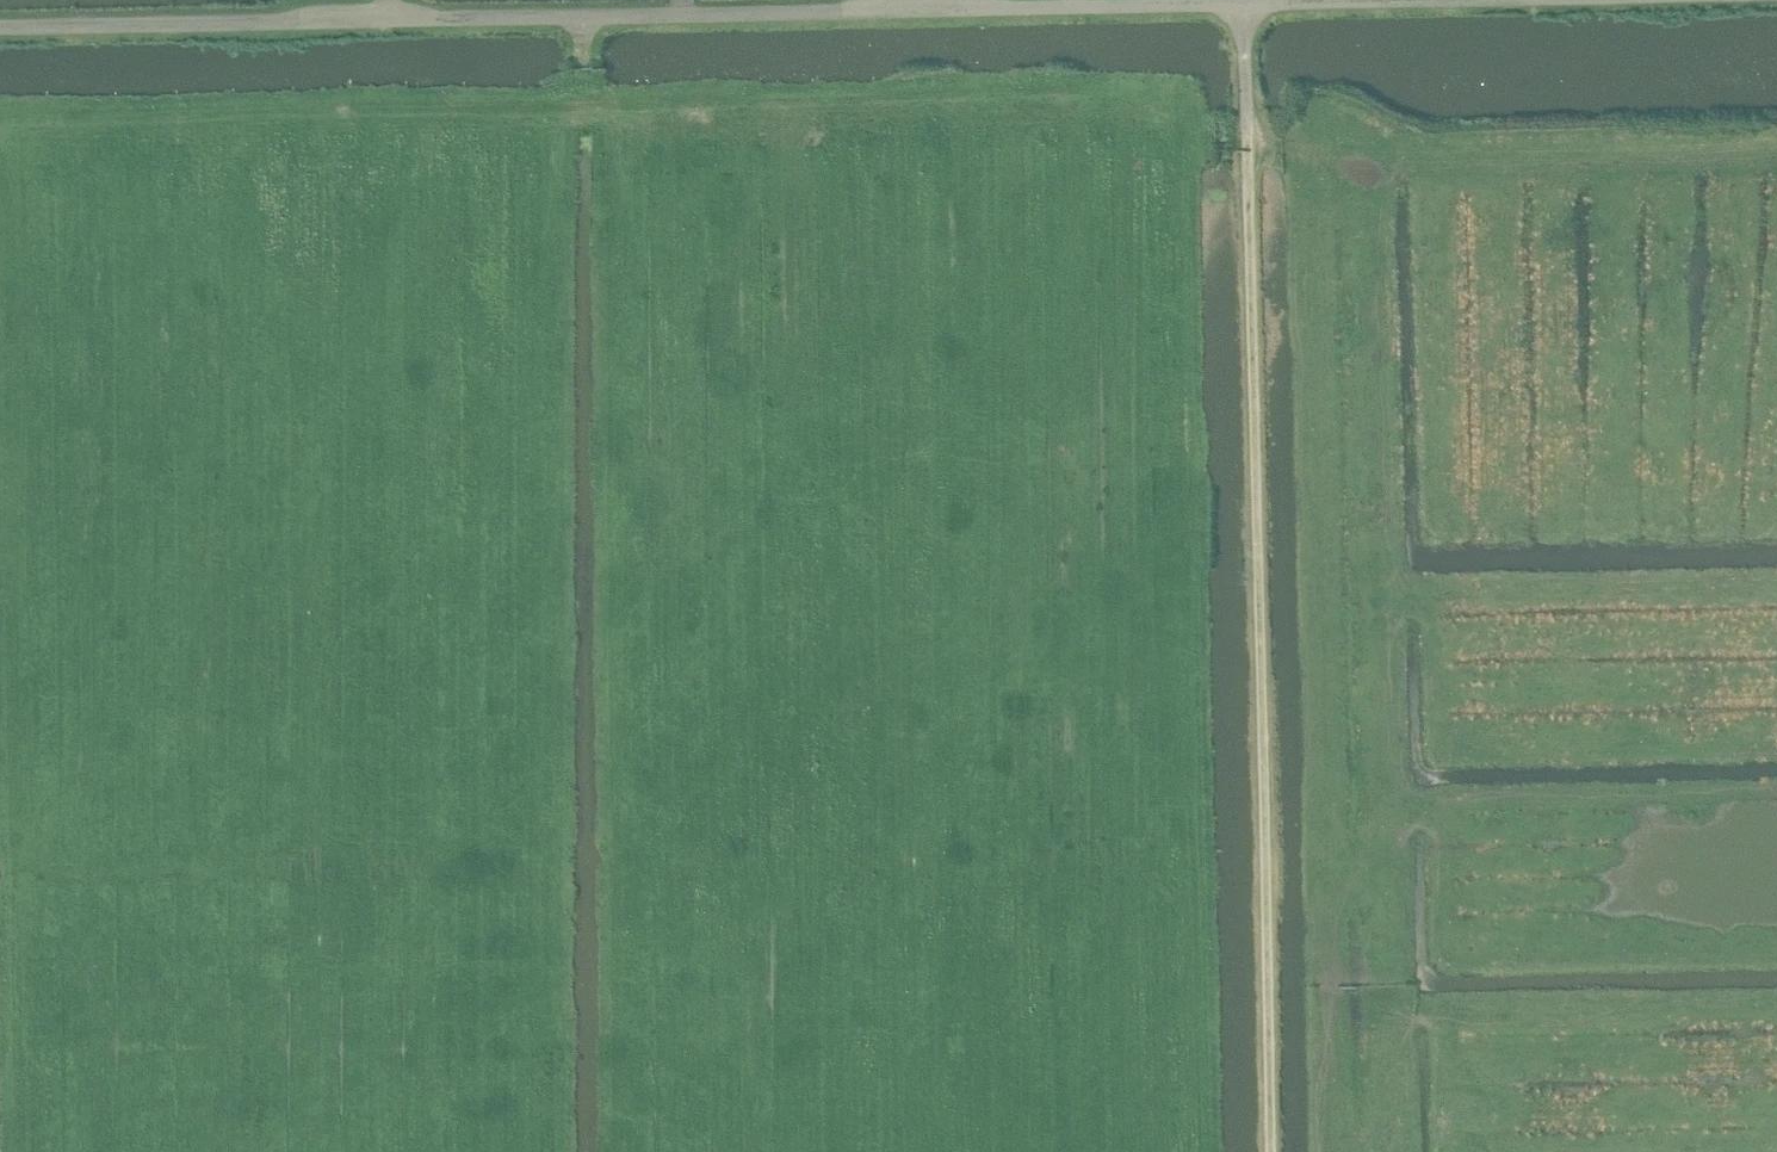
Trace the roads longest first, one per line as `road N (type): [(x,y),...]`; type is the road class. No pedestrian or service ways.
road 1 (unclassified): [(0,27),(1428,0)]
road 2 (track): [(1270,1151),(1243,4)]

